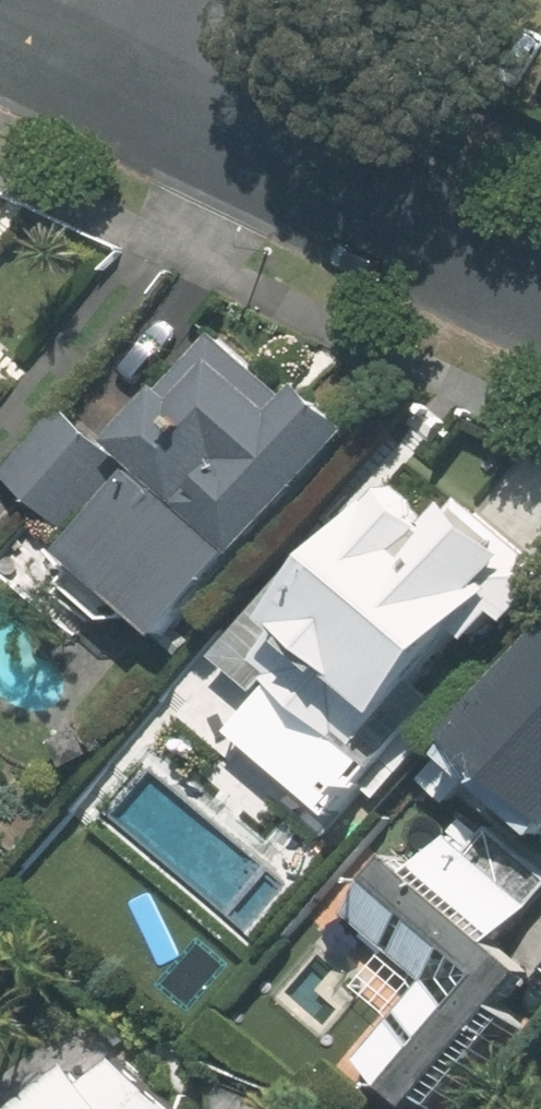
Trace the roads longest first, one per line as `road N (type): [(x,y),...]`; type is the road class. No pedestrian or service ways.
road 1 (residential): [(540,281),(131,82)]
road 2 (residential): [(131,82),(0,22)]

